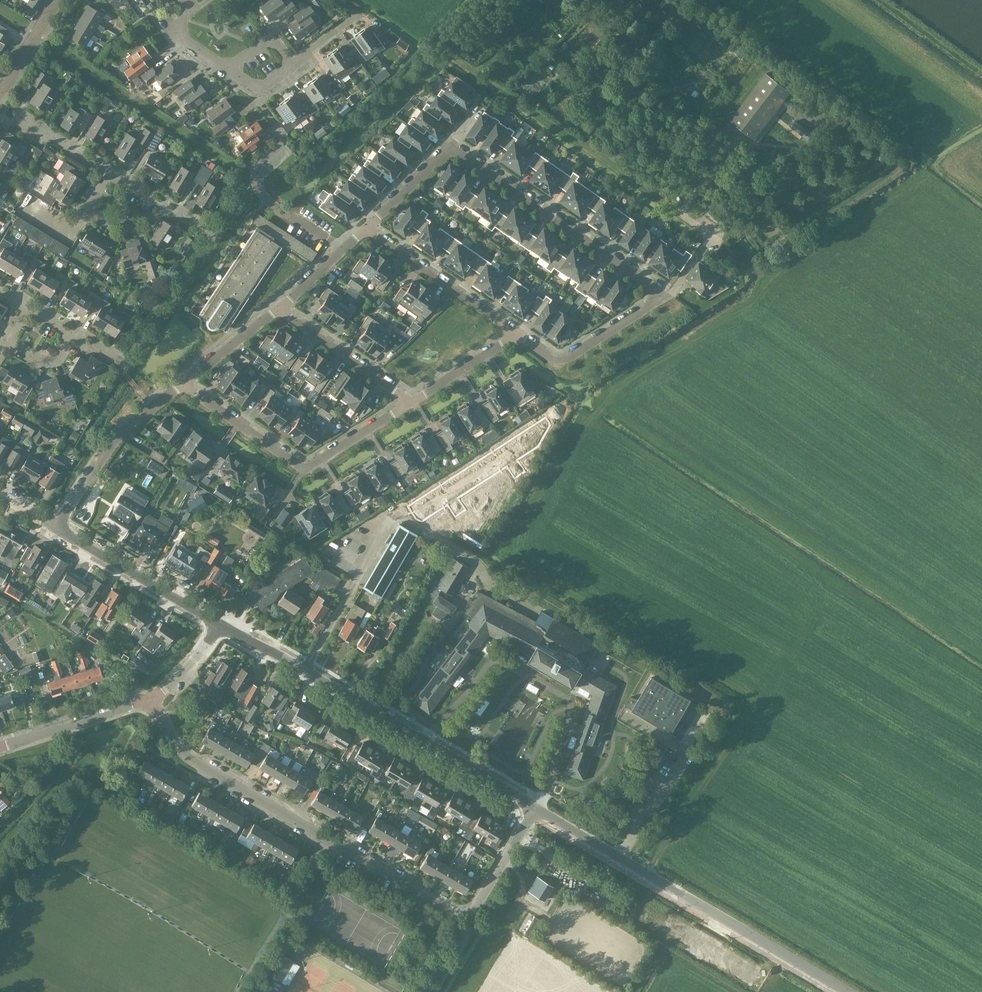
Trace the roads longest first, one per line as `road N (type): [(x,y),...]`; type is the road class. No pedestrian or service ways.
road 1 (residential): [(367,227),(448,145),(662,298),(566,359),(555,360),(517,333)]
road 2 (unclassified): [(535,808),(220,624)]
road 3 (unclassified): [(846,991),(535,808)]
road 4 (residential): [(407,885),(184,754),(149,698)]
road 5 (residential): [(412,400),(304,470),(184,384)]
road 6 (residential): [(433,991),(535,808)]
road 7 (residential): [(54,528),(103,448),(184,384)]
road 8 (unclassified): [(220,624),(54,528)]
road 9 (residential): [(517,333),(367,227)]
road 10 (residential): [(277,307),(412,400)]
road 11 (residential): [(0,746),(149,698)]
road 12 (residential): [(70,333),(53,366),(5,342),(27,304)]
road 13 (residential): [(105,171),(84,208),(123,230),(137,226),(154,201)]
road 14 (residential): [(517,333),(412,400)]
road 15 (residential): [(184,384),(277,307)]

